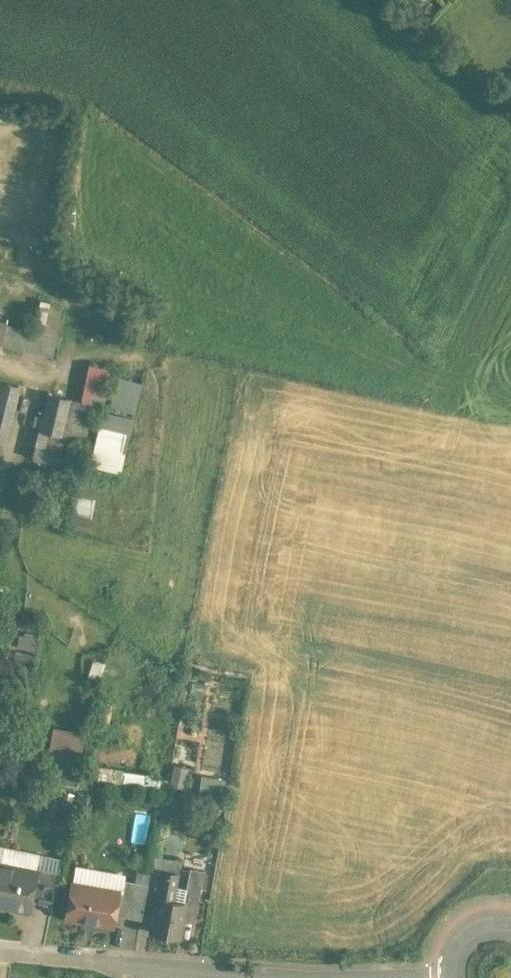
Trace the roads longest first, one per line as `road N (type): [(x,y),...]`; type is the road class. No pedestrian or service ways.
road 1 (residential): [(154,967),(0,955)]
road 2 (residential): [(290,977),(154,967)]

